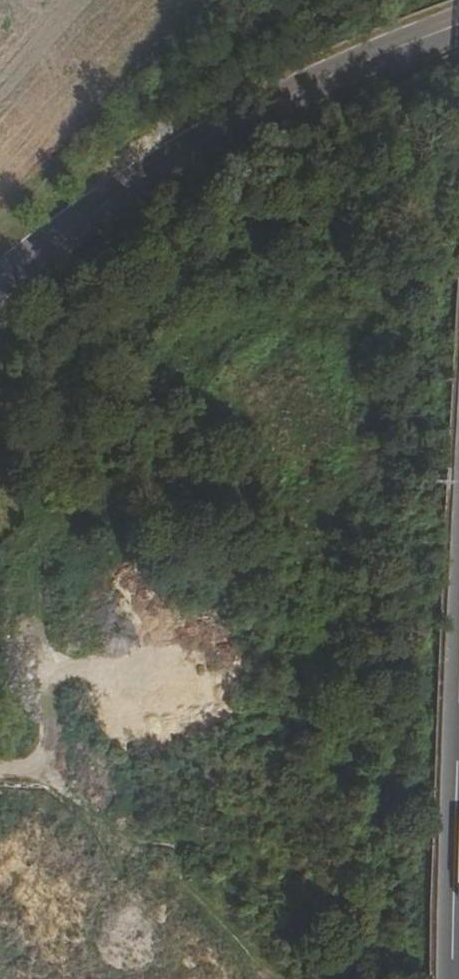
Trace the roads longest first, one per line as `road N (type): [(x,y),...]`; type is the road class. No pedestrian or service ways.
road 1 (primary): [(458,29),(236,127),(110,201),(0,283)]

